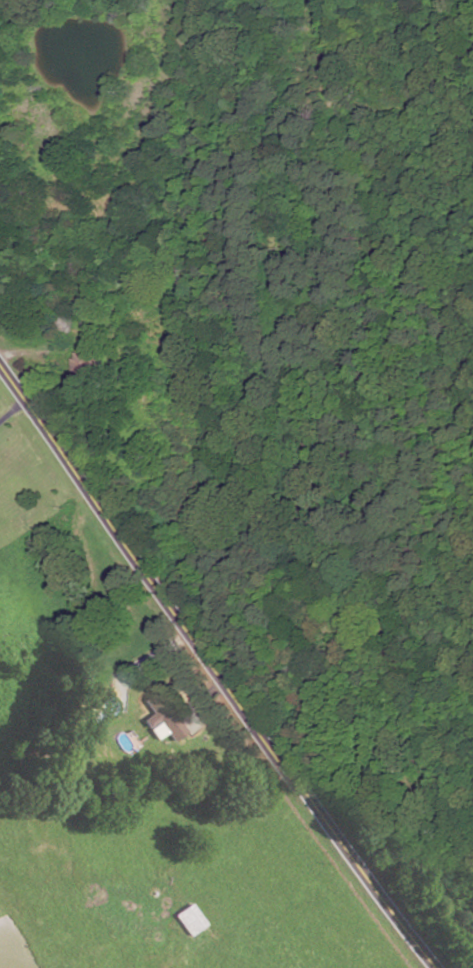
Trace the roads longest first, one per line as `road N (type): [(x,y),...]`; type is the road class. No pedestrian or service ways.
road 1 (tertiary): [(435,967),(0,364)]

